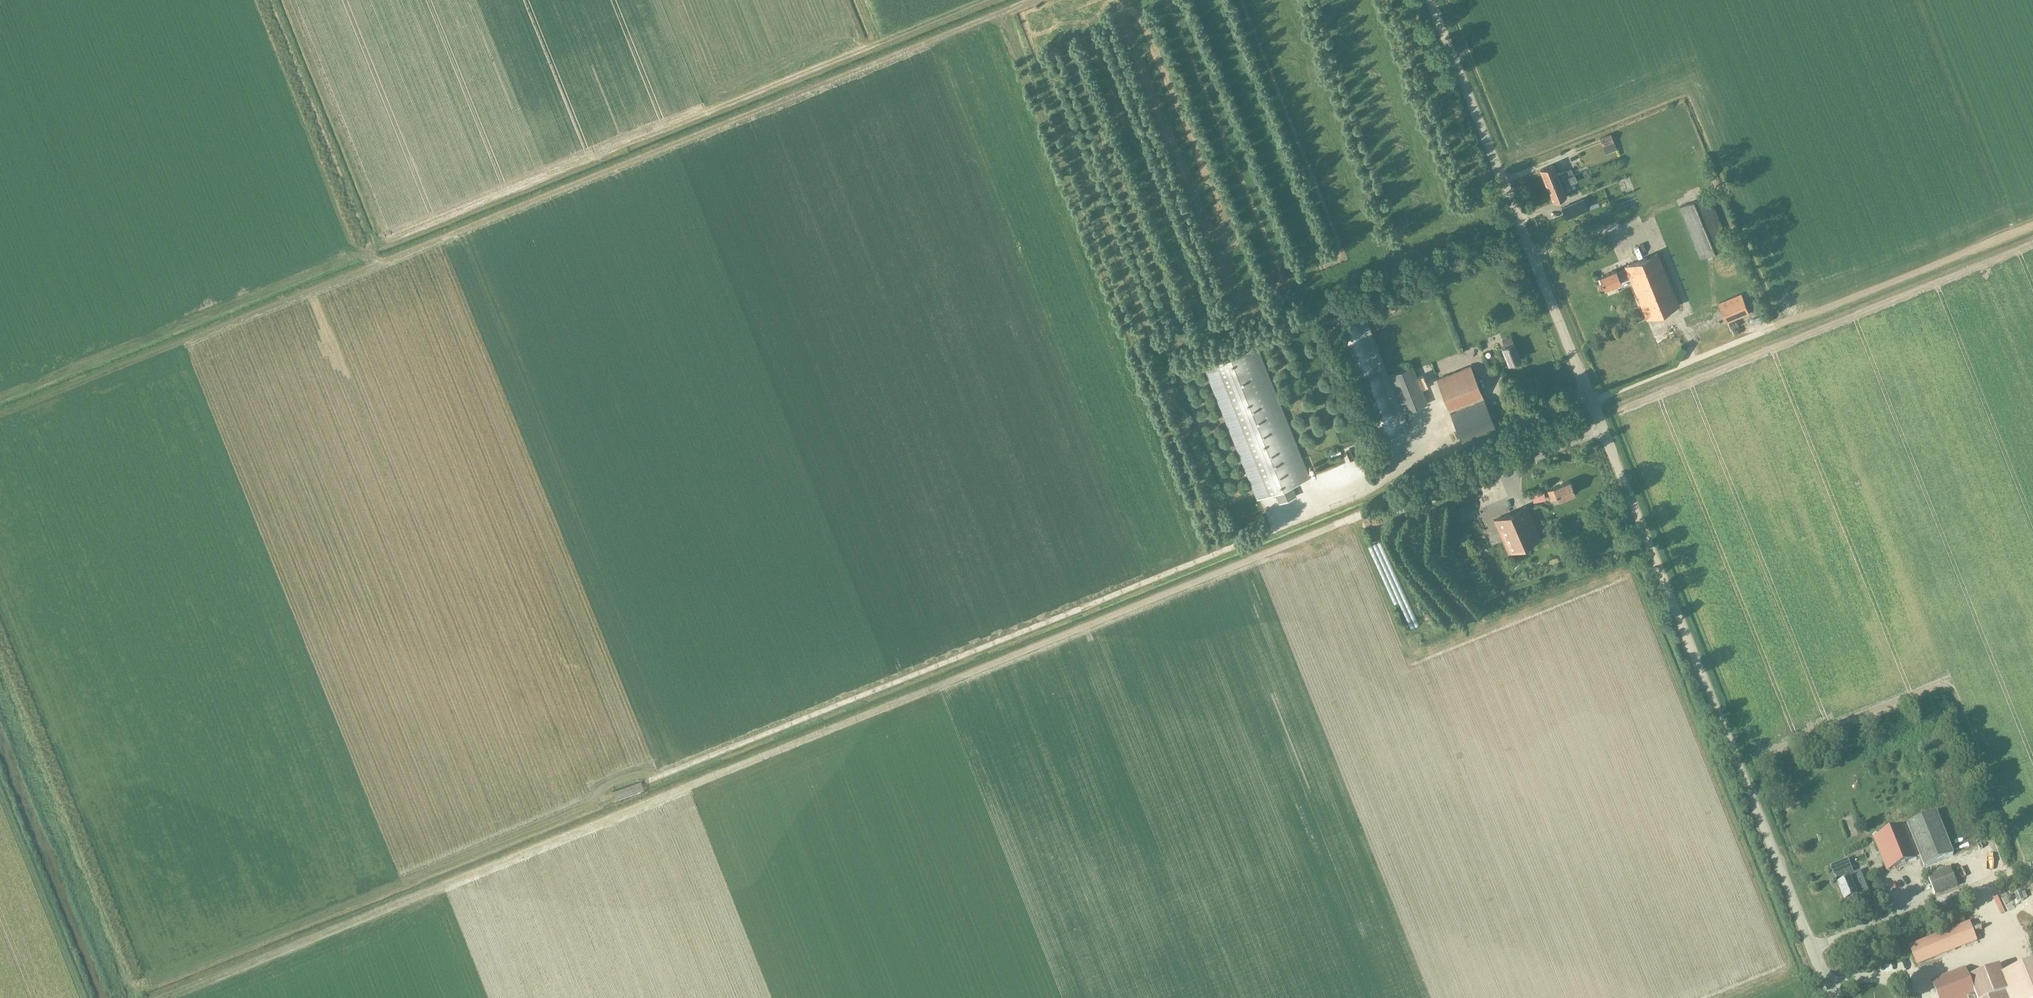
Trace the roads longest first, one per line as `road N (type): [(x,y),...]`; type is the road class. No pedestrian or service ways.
road 1 (unclassified): [(1831,997),(1429,0)]

